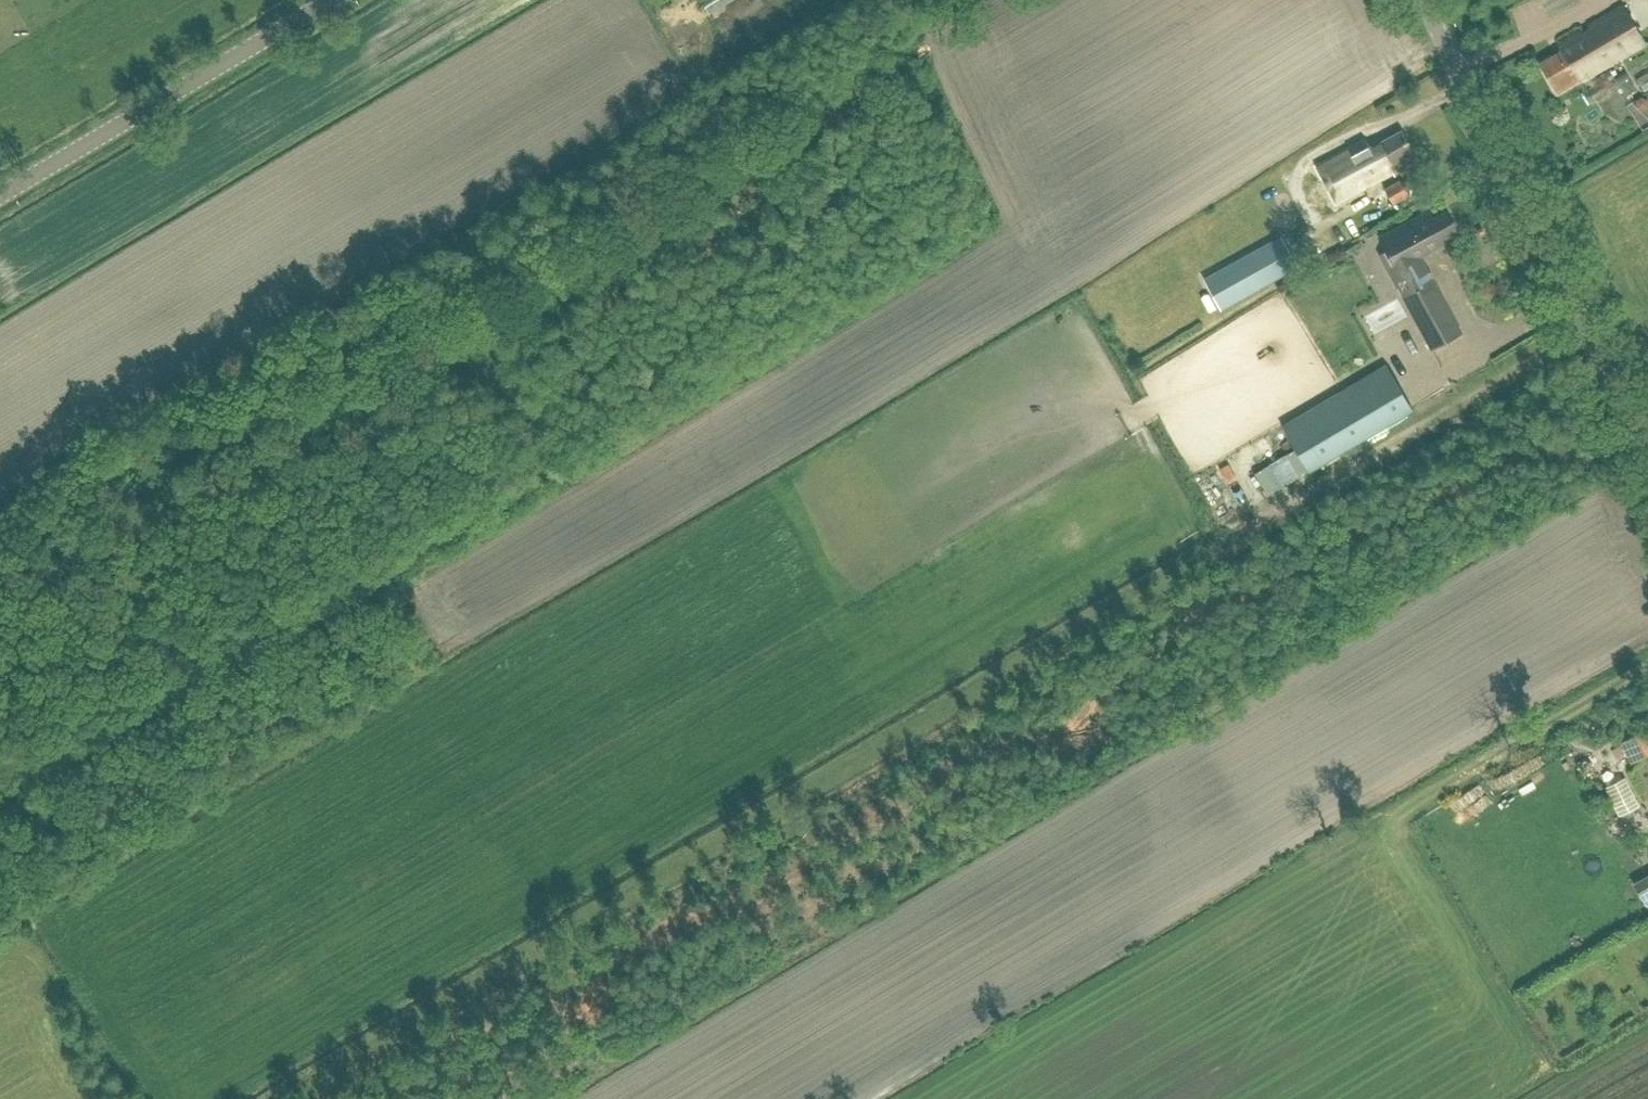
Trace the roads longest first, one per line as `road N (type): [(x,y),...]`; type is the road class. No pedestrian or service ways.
road 1 (tertiary): [(1647,456),(1424,0)]
road 2 (tertiary): [(0,195),(330,0)]

